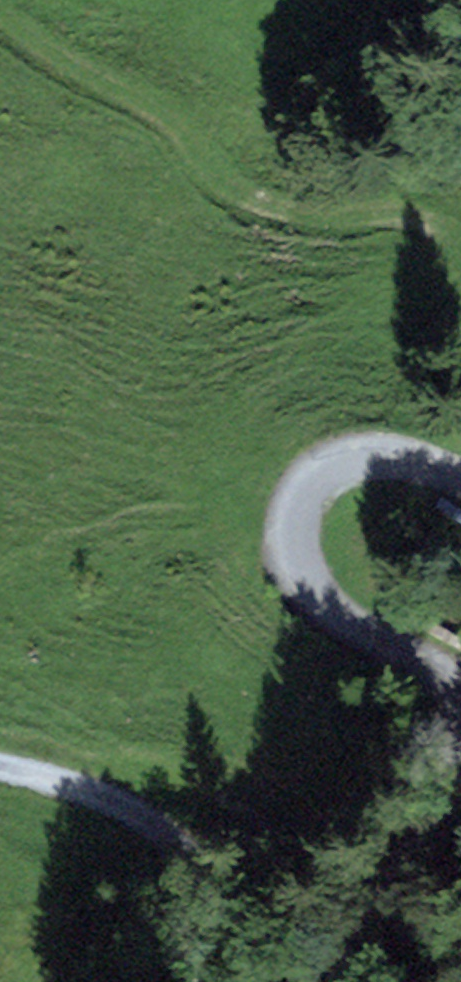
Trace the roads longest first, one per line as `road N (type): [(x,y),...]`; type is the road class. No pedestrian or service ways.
road 1 (track): [(0,14),(42,51),(158,110),(228,194),(265,208),(390,215),(426,224),(460,248)]
road 2 (unclassified): [(460,483),(402,459),(342,460),(316,478),(299,505),(295,536),(300,568),(319,598),(361,633),(441,674),(460,698)]
road 3 (track): [(0,769),(104,798),(134,820),(197,909),(214,981)]
road 4 (unclassified): [(460,796),(336,981)]

